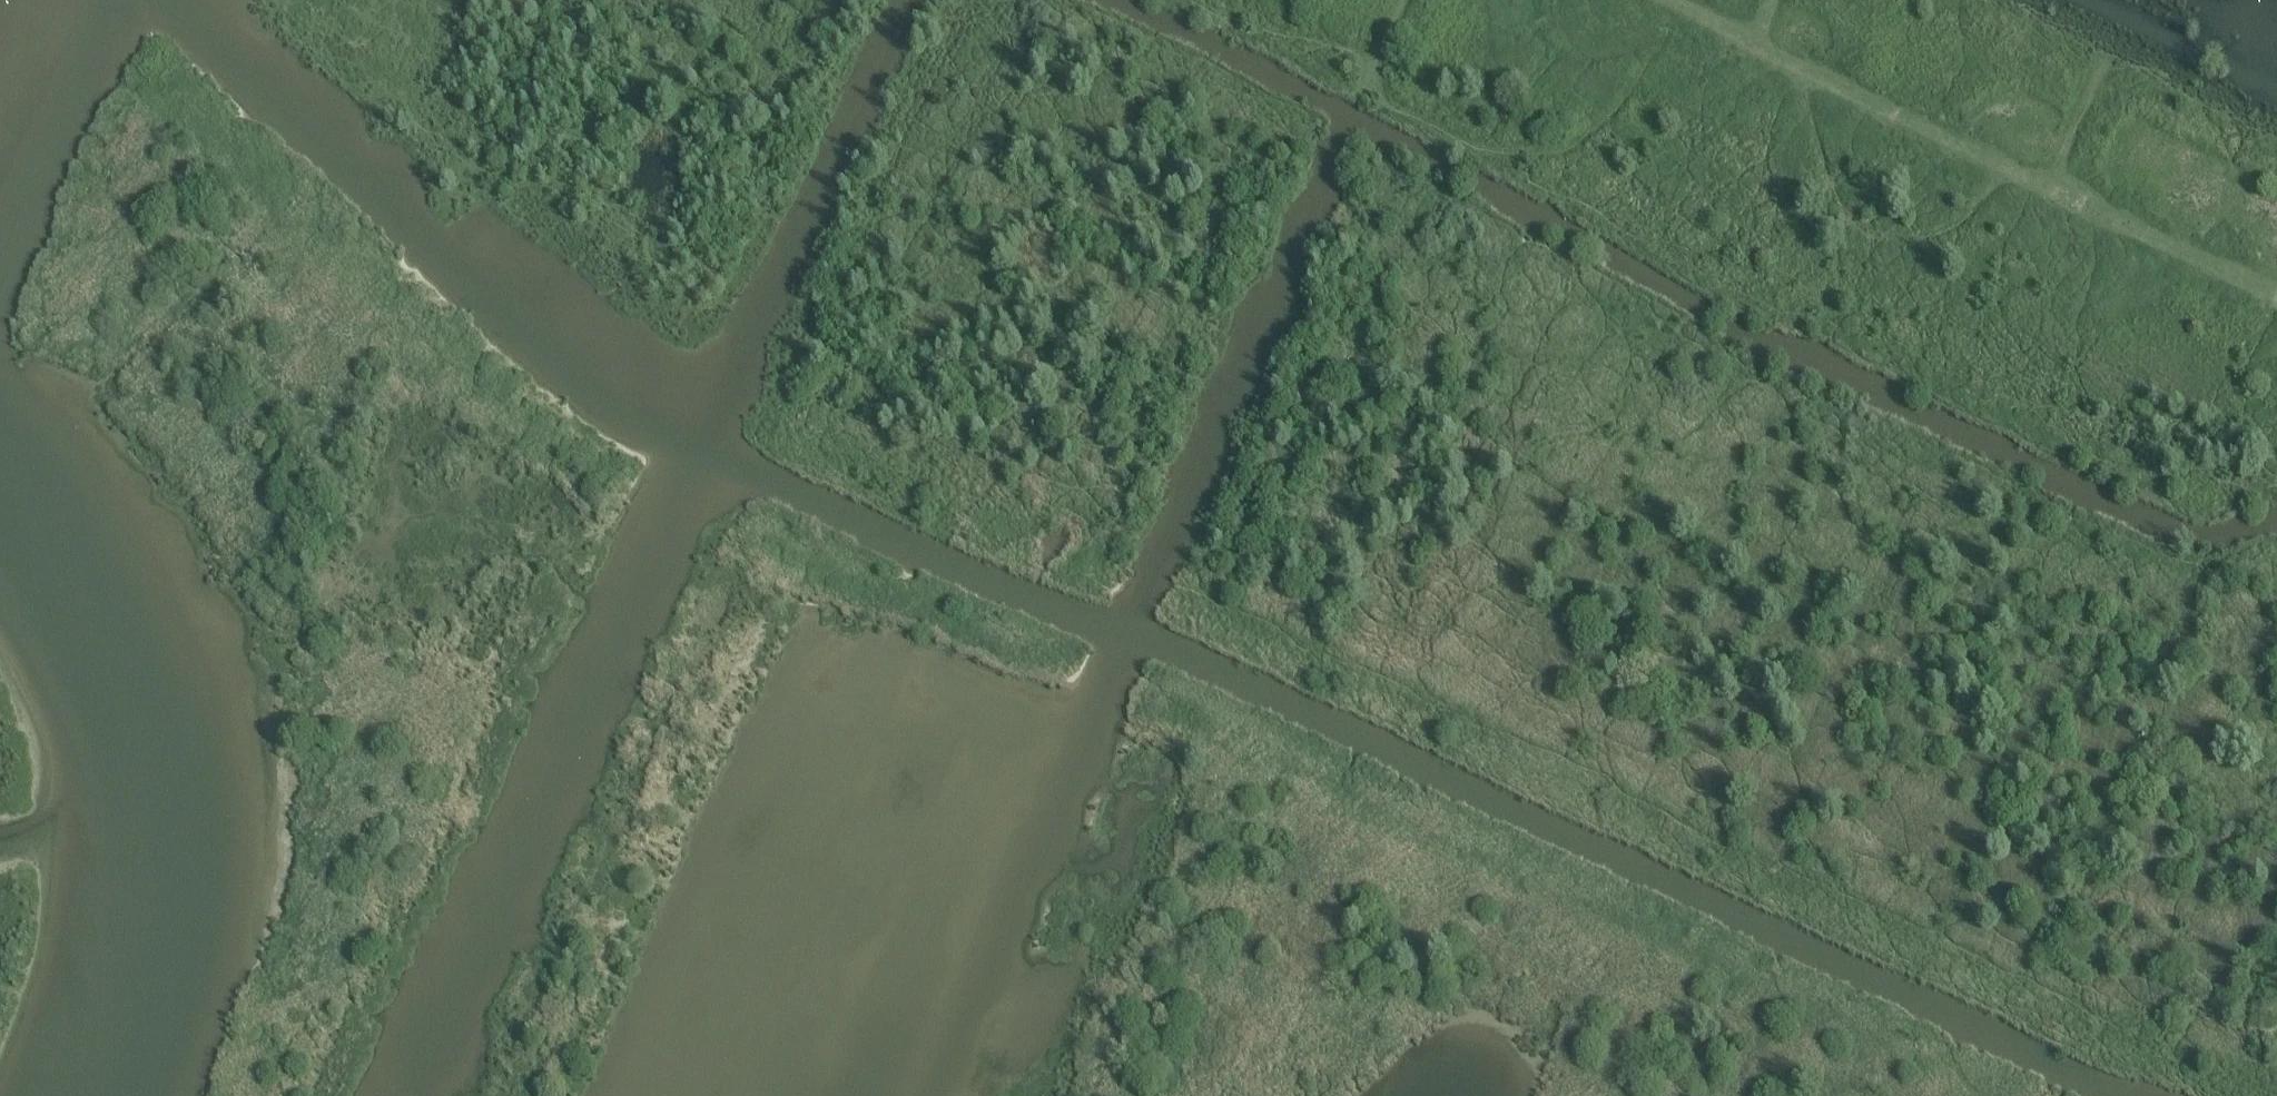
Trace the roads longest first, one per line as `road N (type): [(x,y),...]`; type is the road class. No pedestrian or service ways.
road 1 (track): [(1670,0),(2276,296)]

